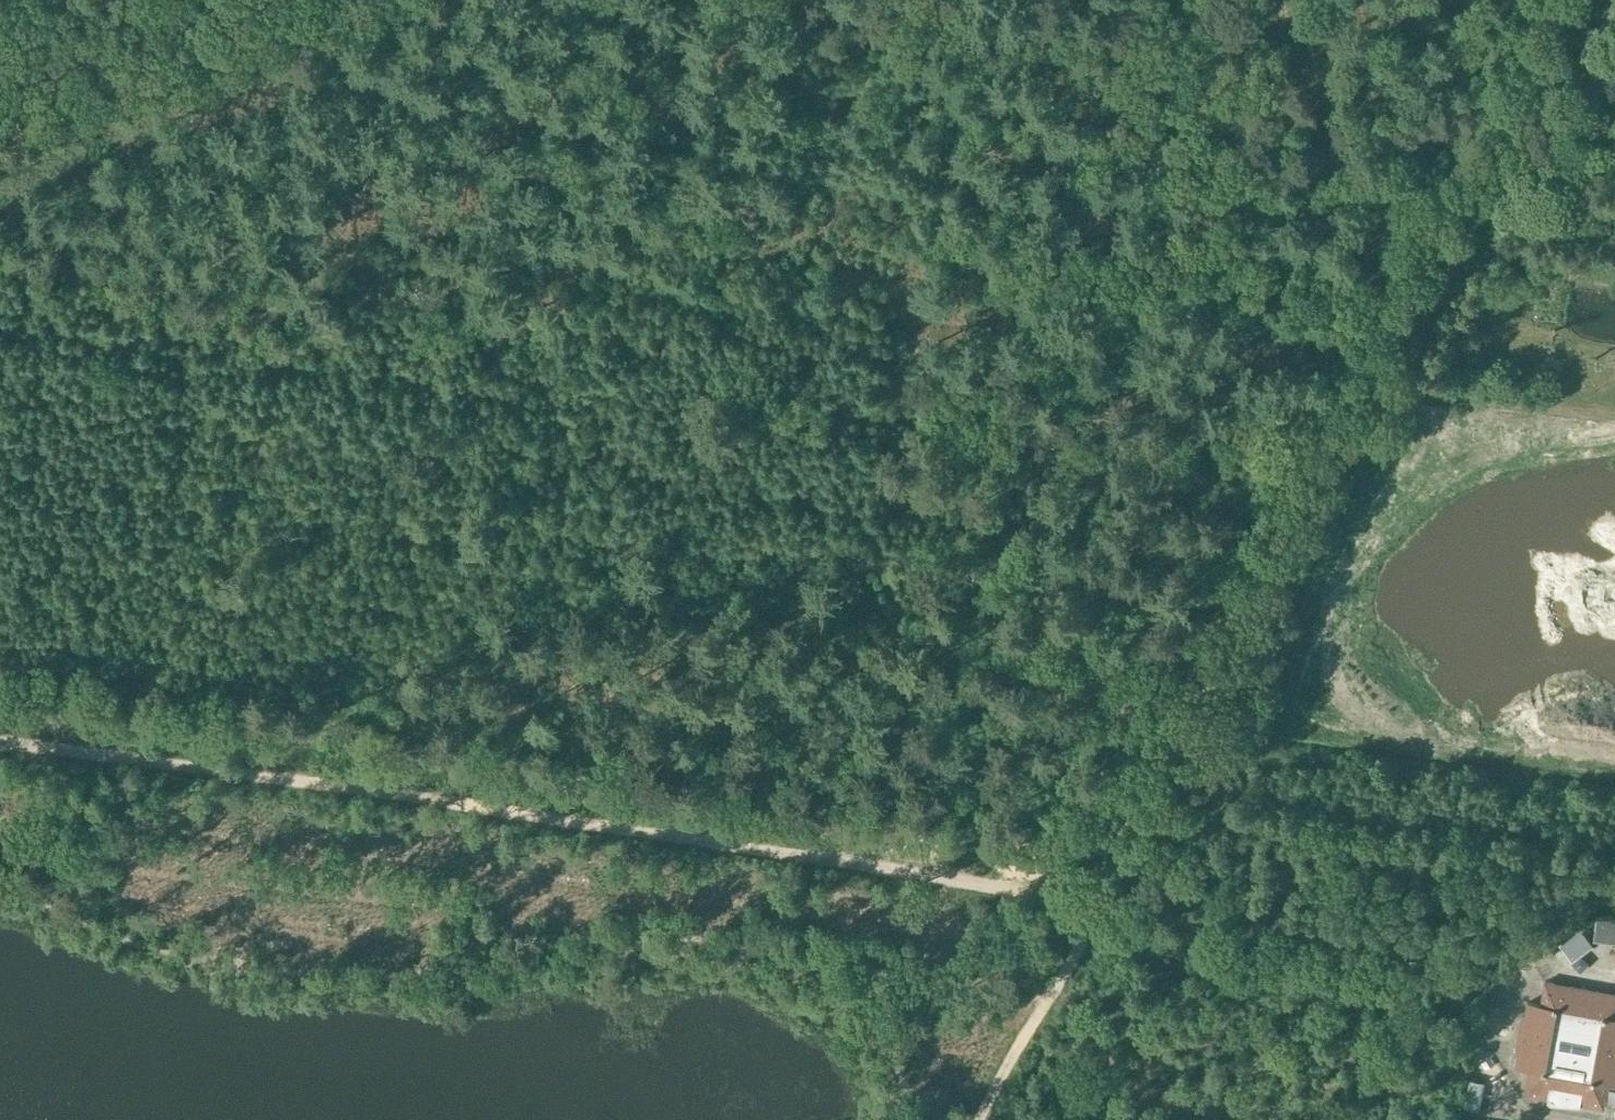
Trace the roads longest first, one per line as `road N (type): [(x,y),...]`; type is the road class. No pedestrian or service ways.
road 1 (track): [(1099,899),(0,743)]
road 2 (track): [(1567,0),(1099,899)]
road 3 (track): [(1099,899),(981,1119)]

